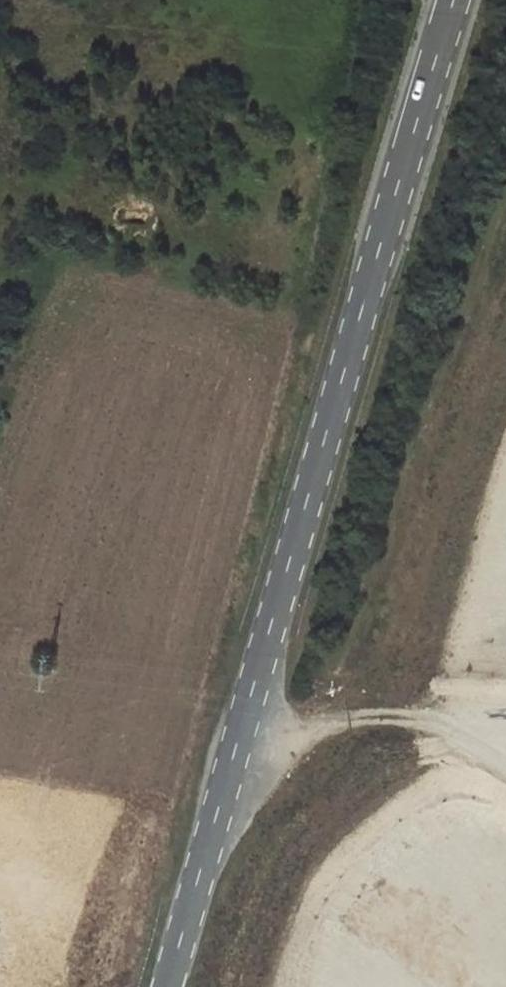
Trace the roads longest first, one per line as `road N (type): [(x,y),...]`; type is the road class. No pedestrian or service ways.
road 1 (secondary): [(452,0),(168,986)]
road 2 (track): [(236,748),(304,728),(325,700),(505,178)]

